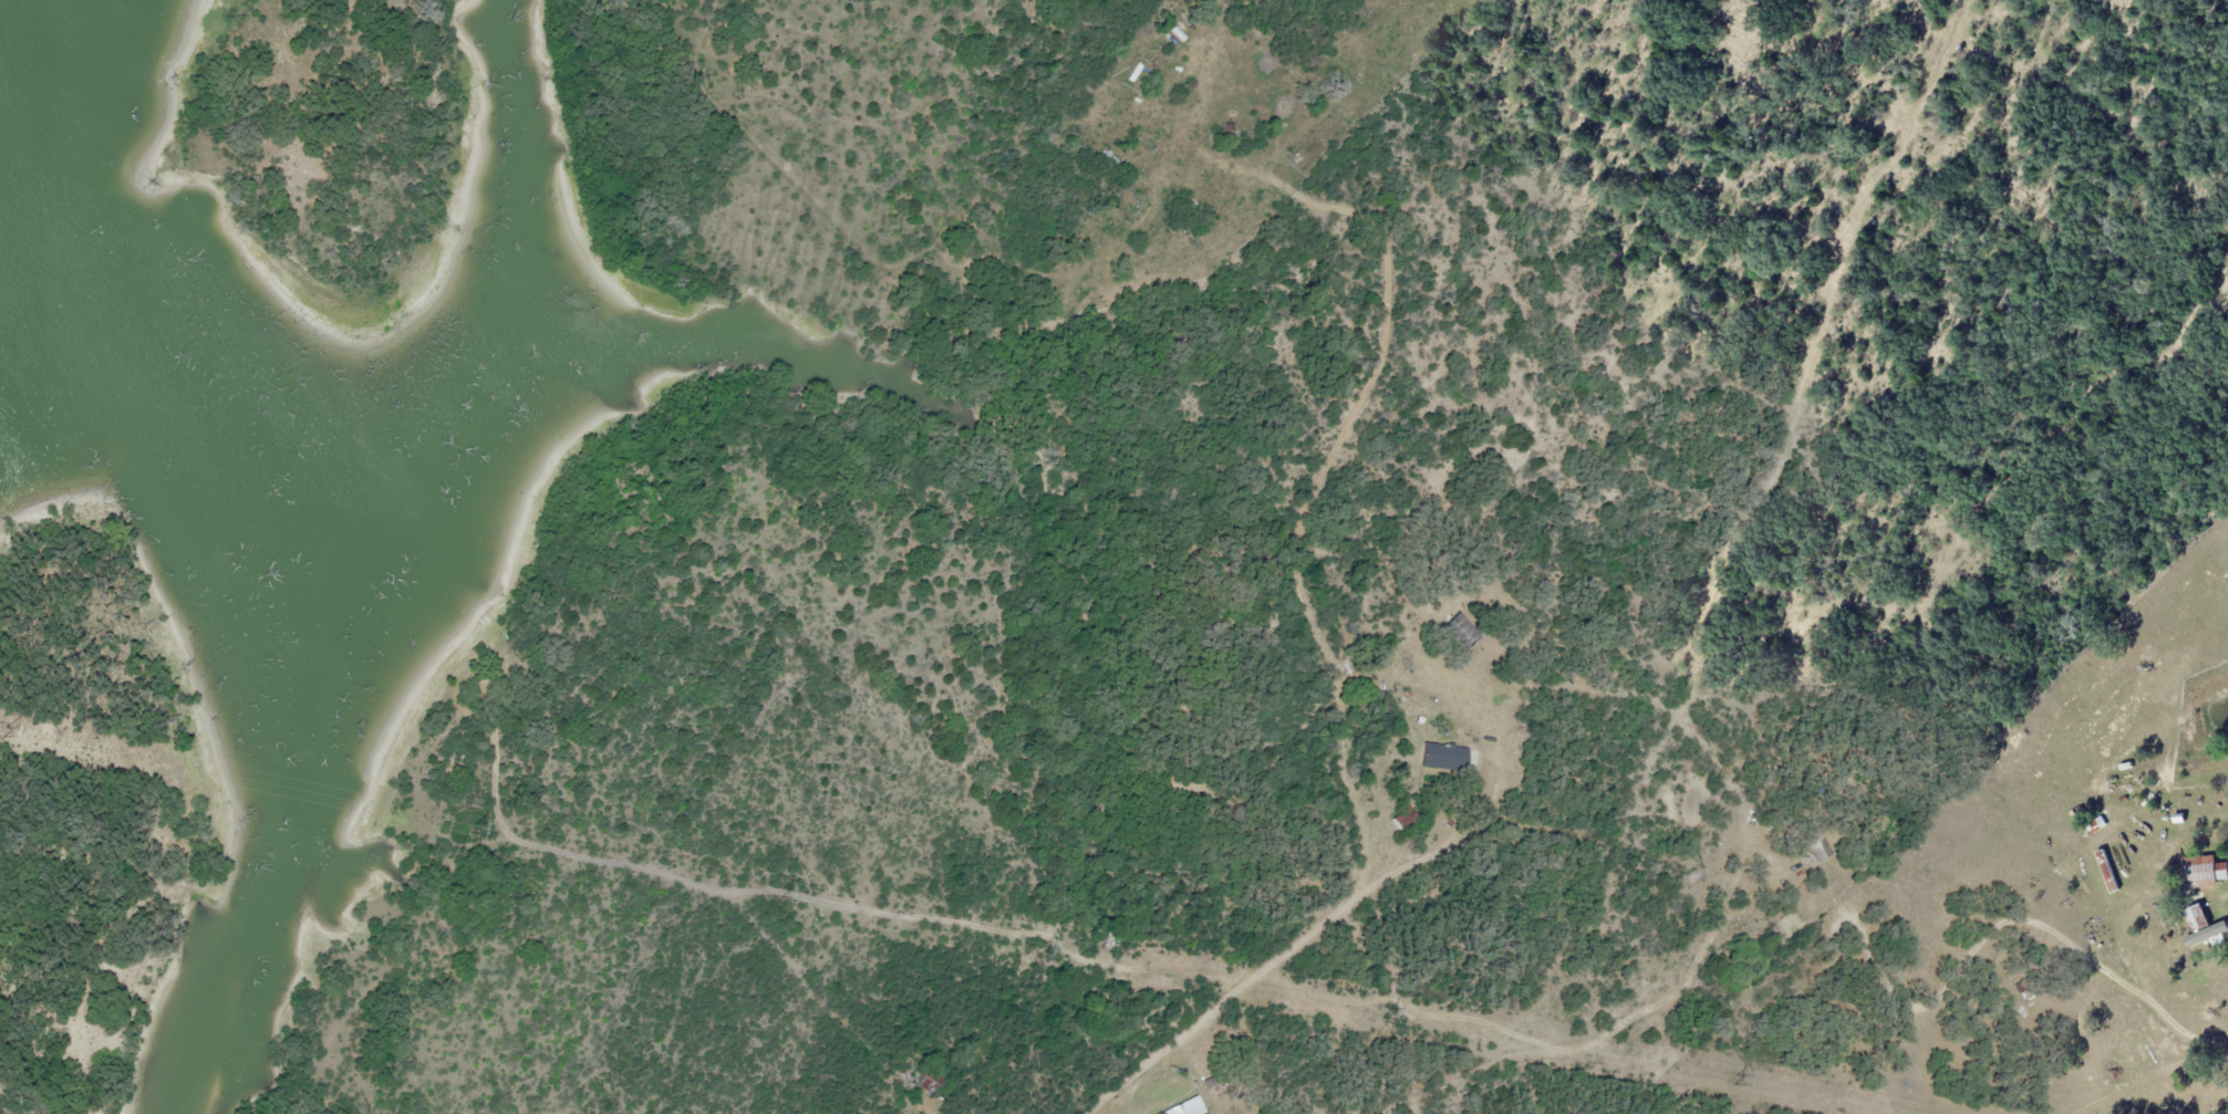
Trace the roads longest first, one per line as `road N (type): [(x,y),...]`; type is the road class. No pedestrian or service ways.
road 1 (residential): [(1092,1113),(1360,895),(1437,855),(1482,820),(1499,784)]

